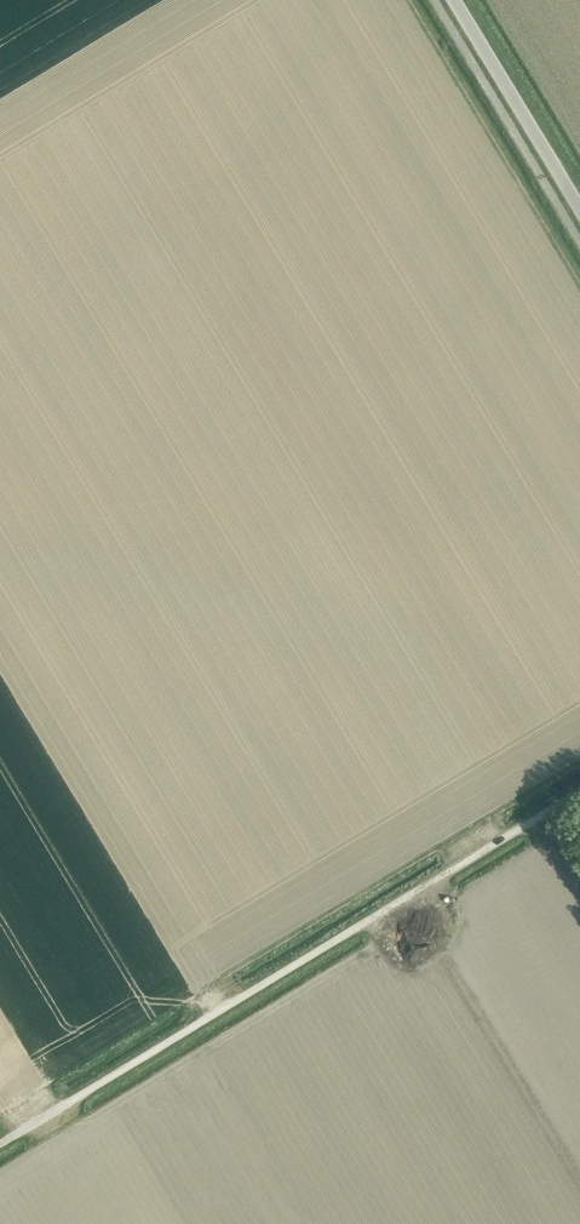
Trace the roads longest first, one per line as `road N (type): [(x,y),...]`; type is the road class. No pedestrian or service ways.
road 1 (unclassified): [(0,1144),(579,789)]
road 2 (tertiary): [(579,207),(454,0)]

